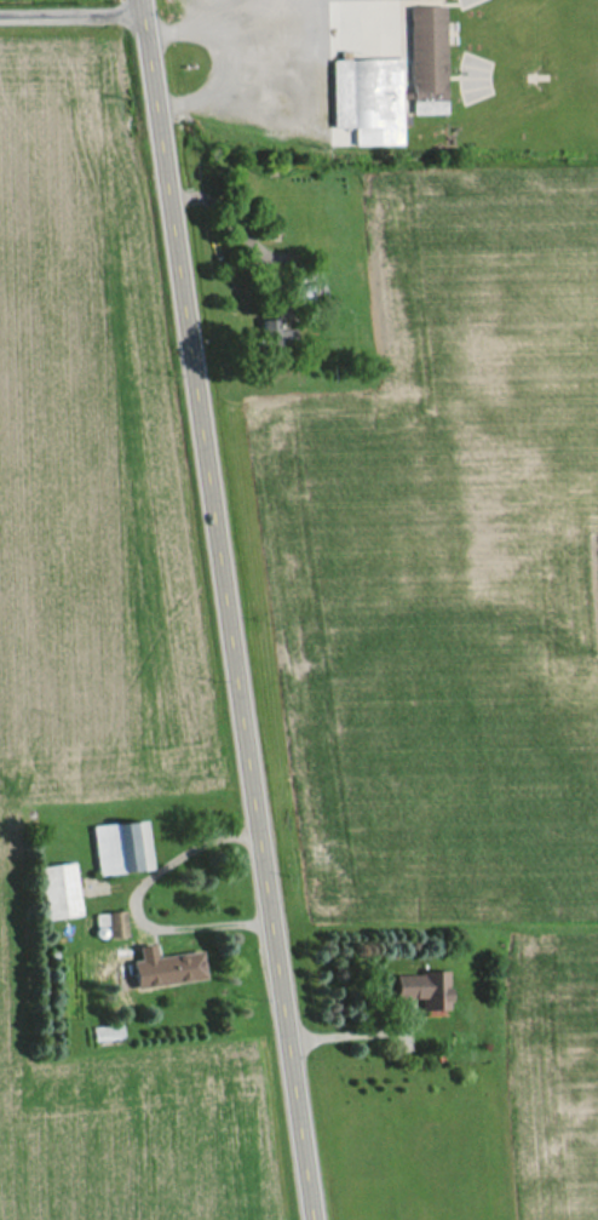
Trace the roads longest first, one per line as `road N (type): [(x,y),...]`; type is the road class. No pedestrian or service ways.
road 1 (secondary): [(315,1219),(141,0)]
road 2 (residential): [(0,14),(143,11)]

